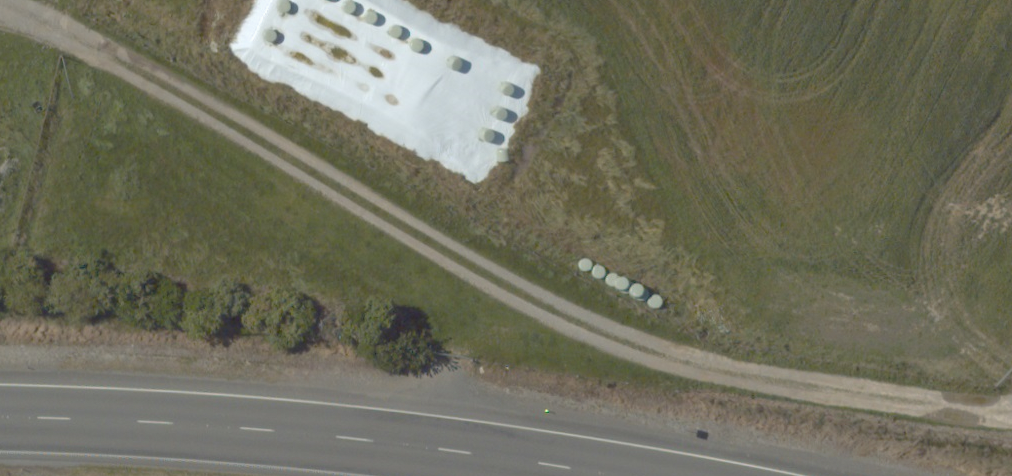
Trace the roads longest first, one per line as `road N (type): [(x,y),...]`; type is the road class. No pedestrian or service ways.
road 1 (track): [(1011,397),(685,356),(552,309),(1,0)]
road 2 (primary): [(583,475),(301,437),(0,424)]

